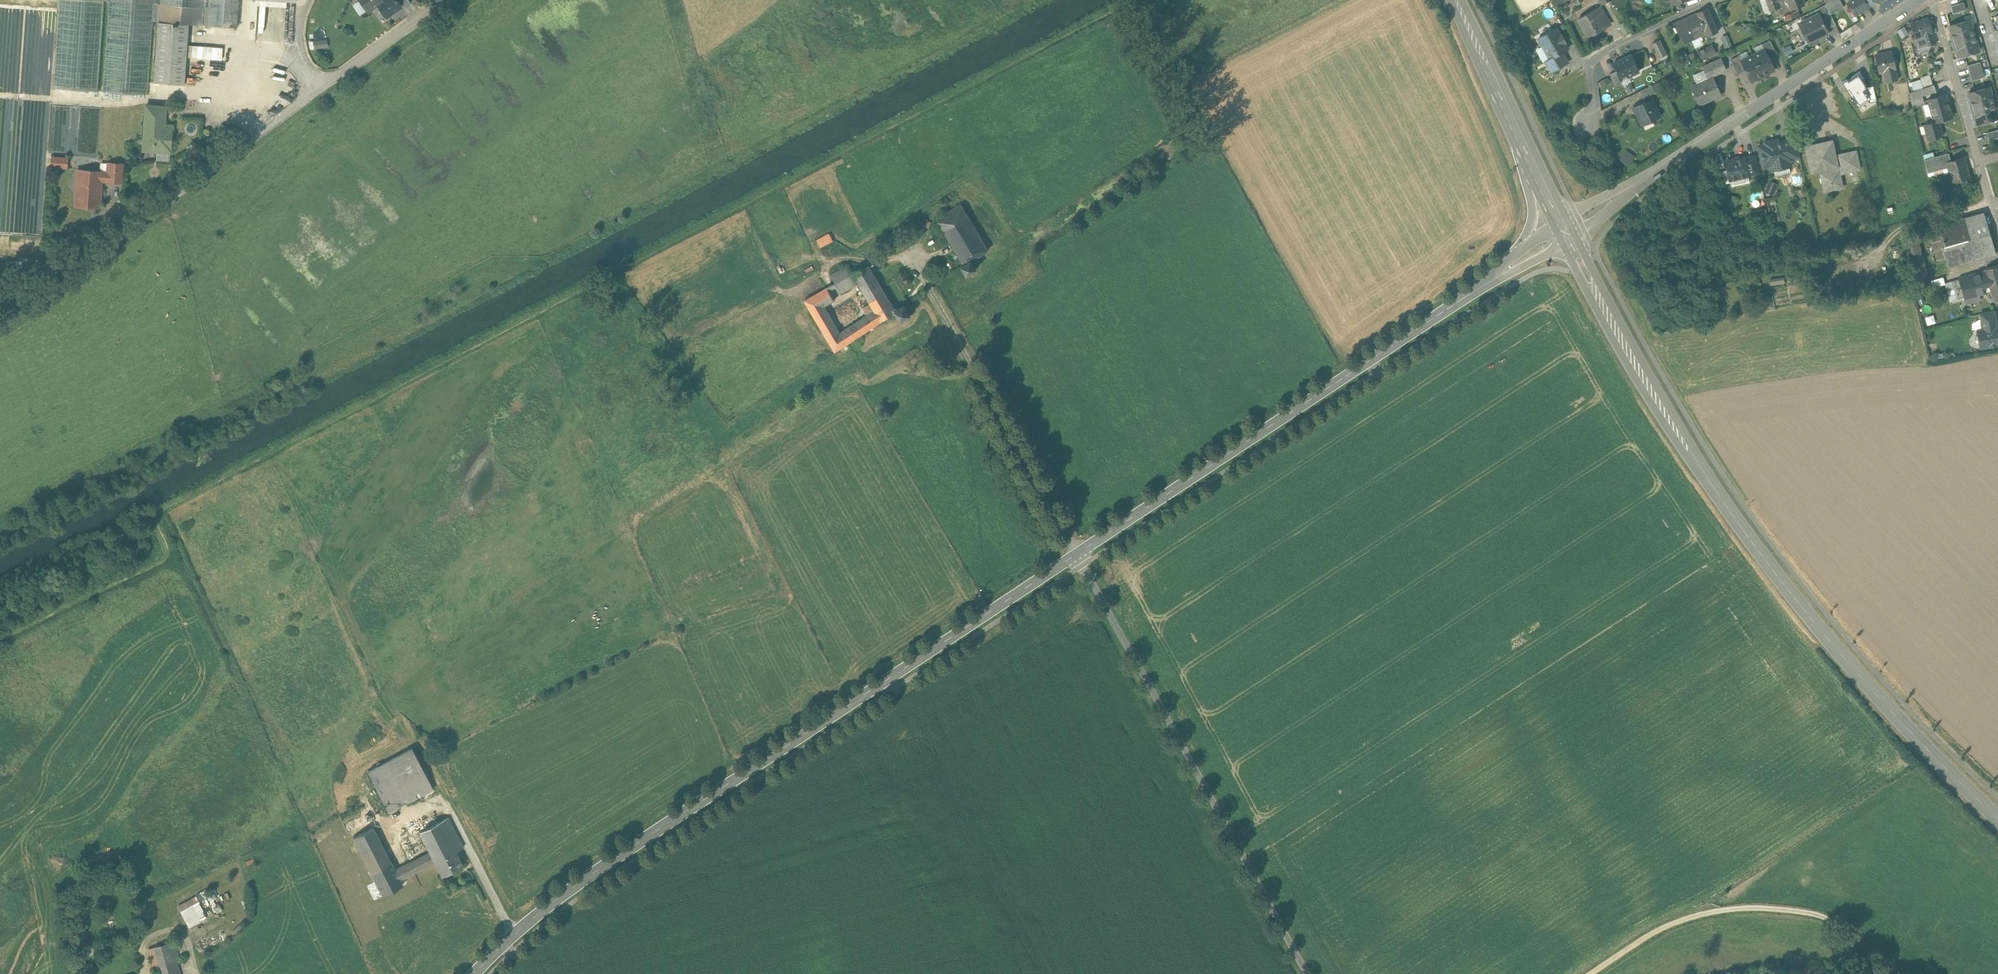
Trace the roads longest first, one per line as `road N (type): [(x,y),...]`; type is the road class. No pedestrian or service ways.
road 1 (primary): [(1997,818),(1898,718),(1781,581),(1651,393),(1566,232)]
road 2 (tertiary): [(1077,558),(611,866),(478,973)]
road 3 (unclassified): [(453,0),(302,102),(0,330)]
road 4 (tertiary): [(1506,272),(1077,558)]
road 5 (unclassified): [(1077,558),(1309,973)]
road 6 (residential): [(1566,232),(1918,0)]
road 7 (track): [(1906,973),(1846,923),(1790,908),(1730,907),(1676,921),(1589,973)]
road 8 (residential): [(1934,0),(1993,208)]
road 9 (residential): [(1597,136),(1592,57),(1707,2)]
road 10 (primary): [(1528,157),(1457,0)]
road 11 (primary): [(1528,157),(1530,228),(1506,272)]

